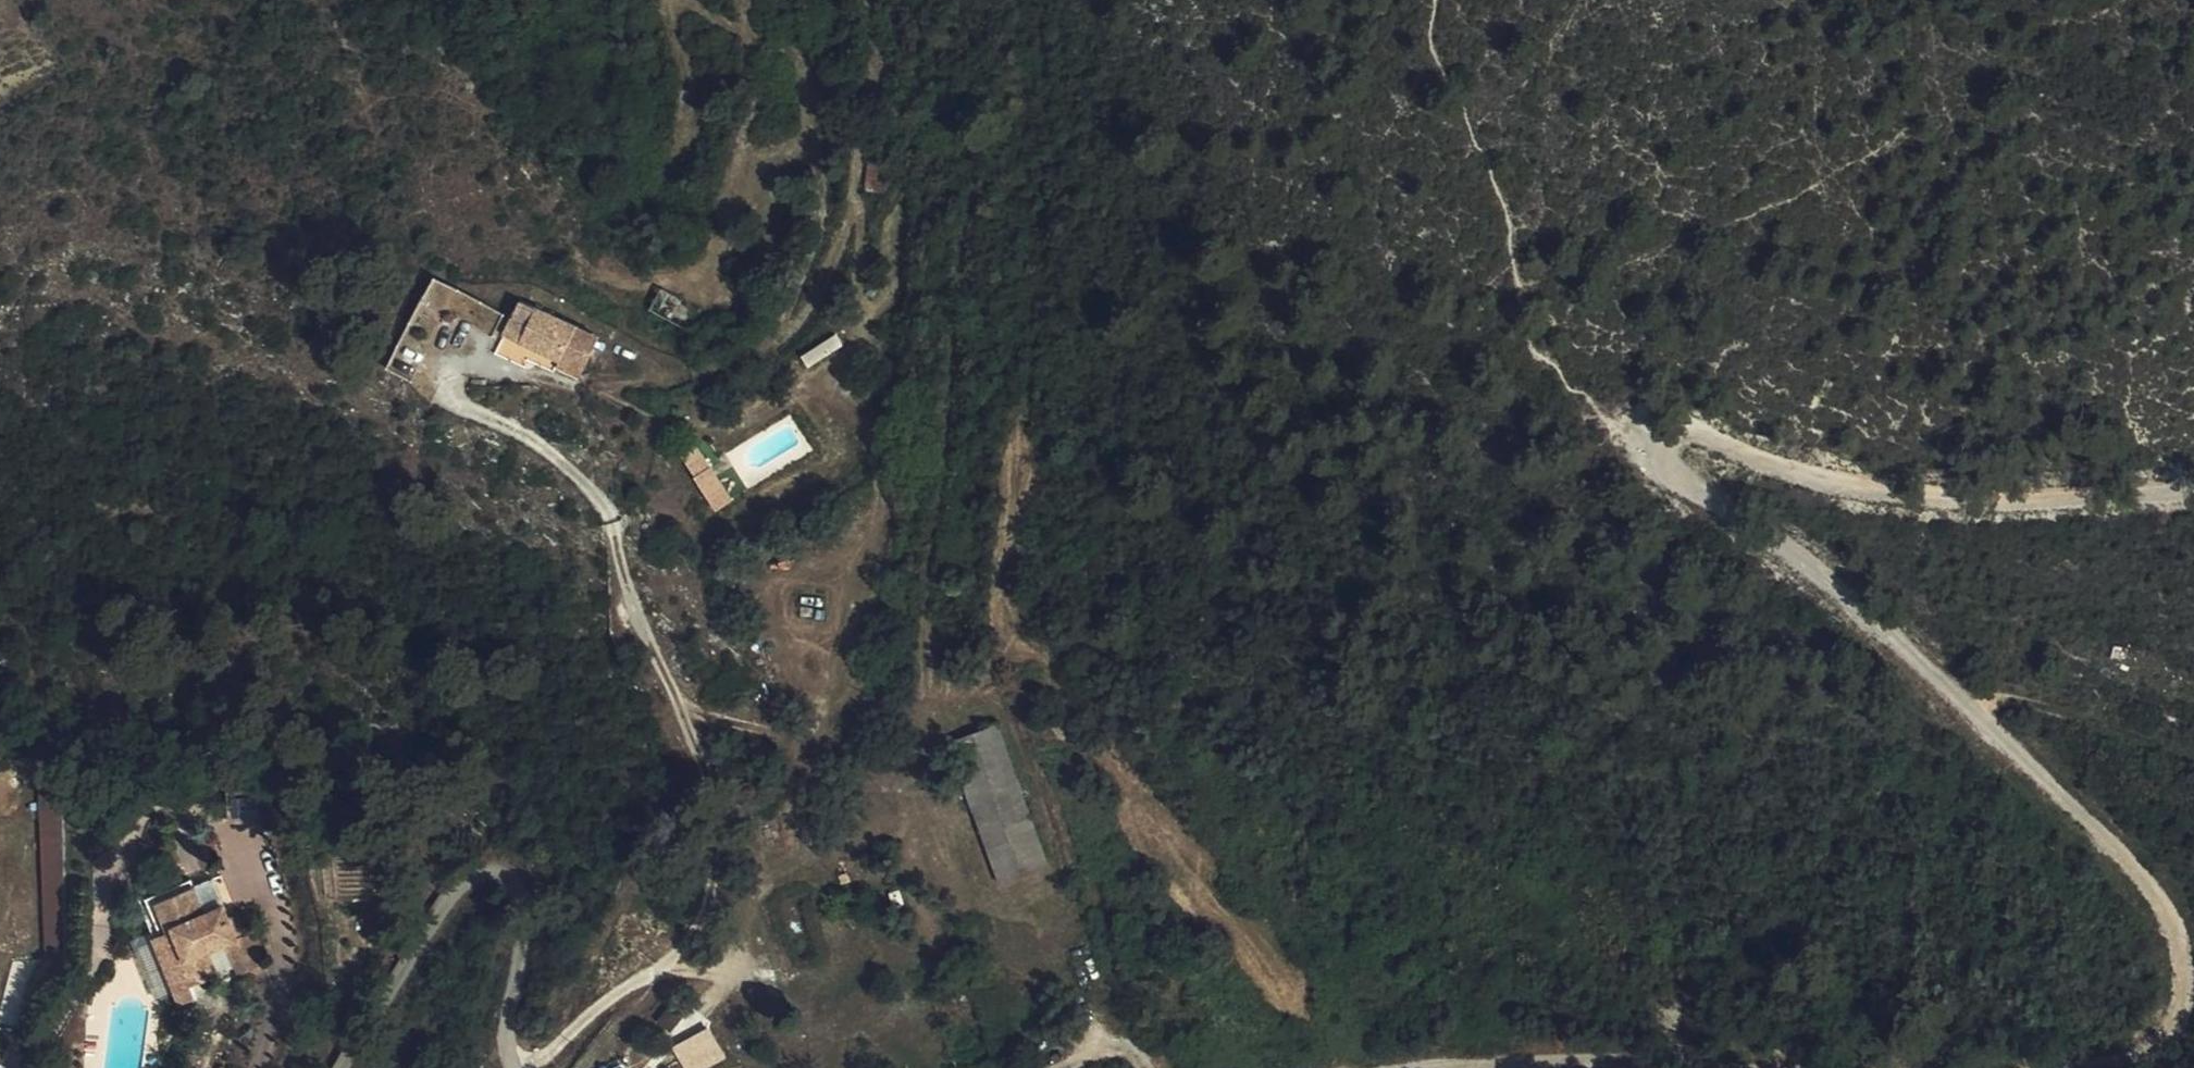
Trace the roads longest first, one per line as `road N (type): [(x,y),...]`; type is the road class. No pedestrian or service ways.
road 1 (unclassified): [(519,1067),(508,1047),(529,934),(520,897),(492,874),(467,877),(438,904),(338,1067)]

